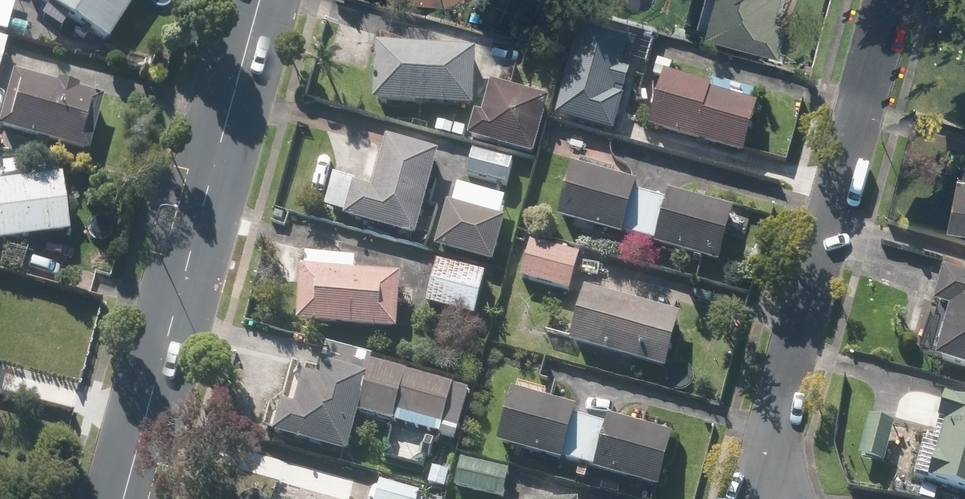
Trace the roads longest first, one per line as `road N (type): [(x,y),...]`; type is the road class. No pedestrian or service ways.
road 1 (secondary): [(261,0),(124,498)]
road 2 (residential): [(888,0),(762,474),(765,498)]

